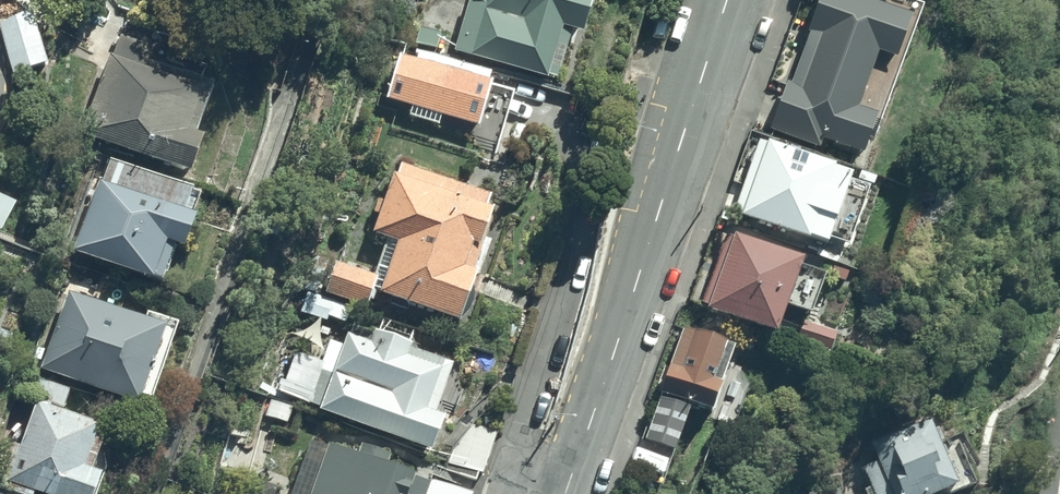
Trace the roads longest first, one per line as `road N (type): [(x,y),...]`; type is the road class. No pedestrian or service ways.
road 1 (secondary): [(729,0),(565,493)]

